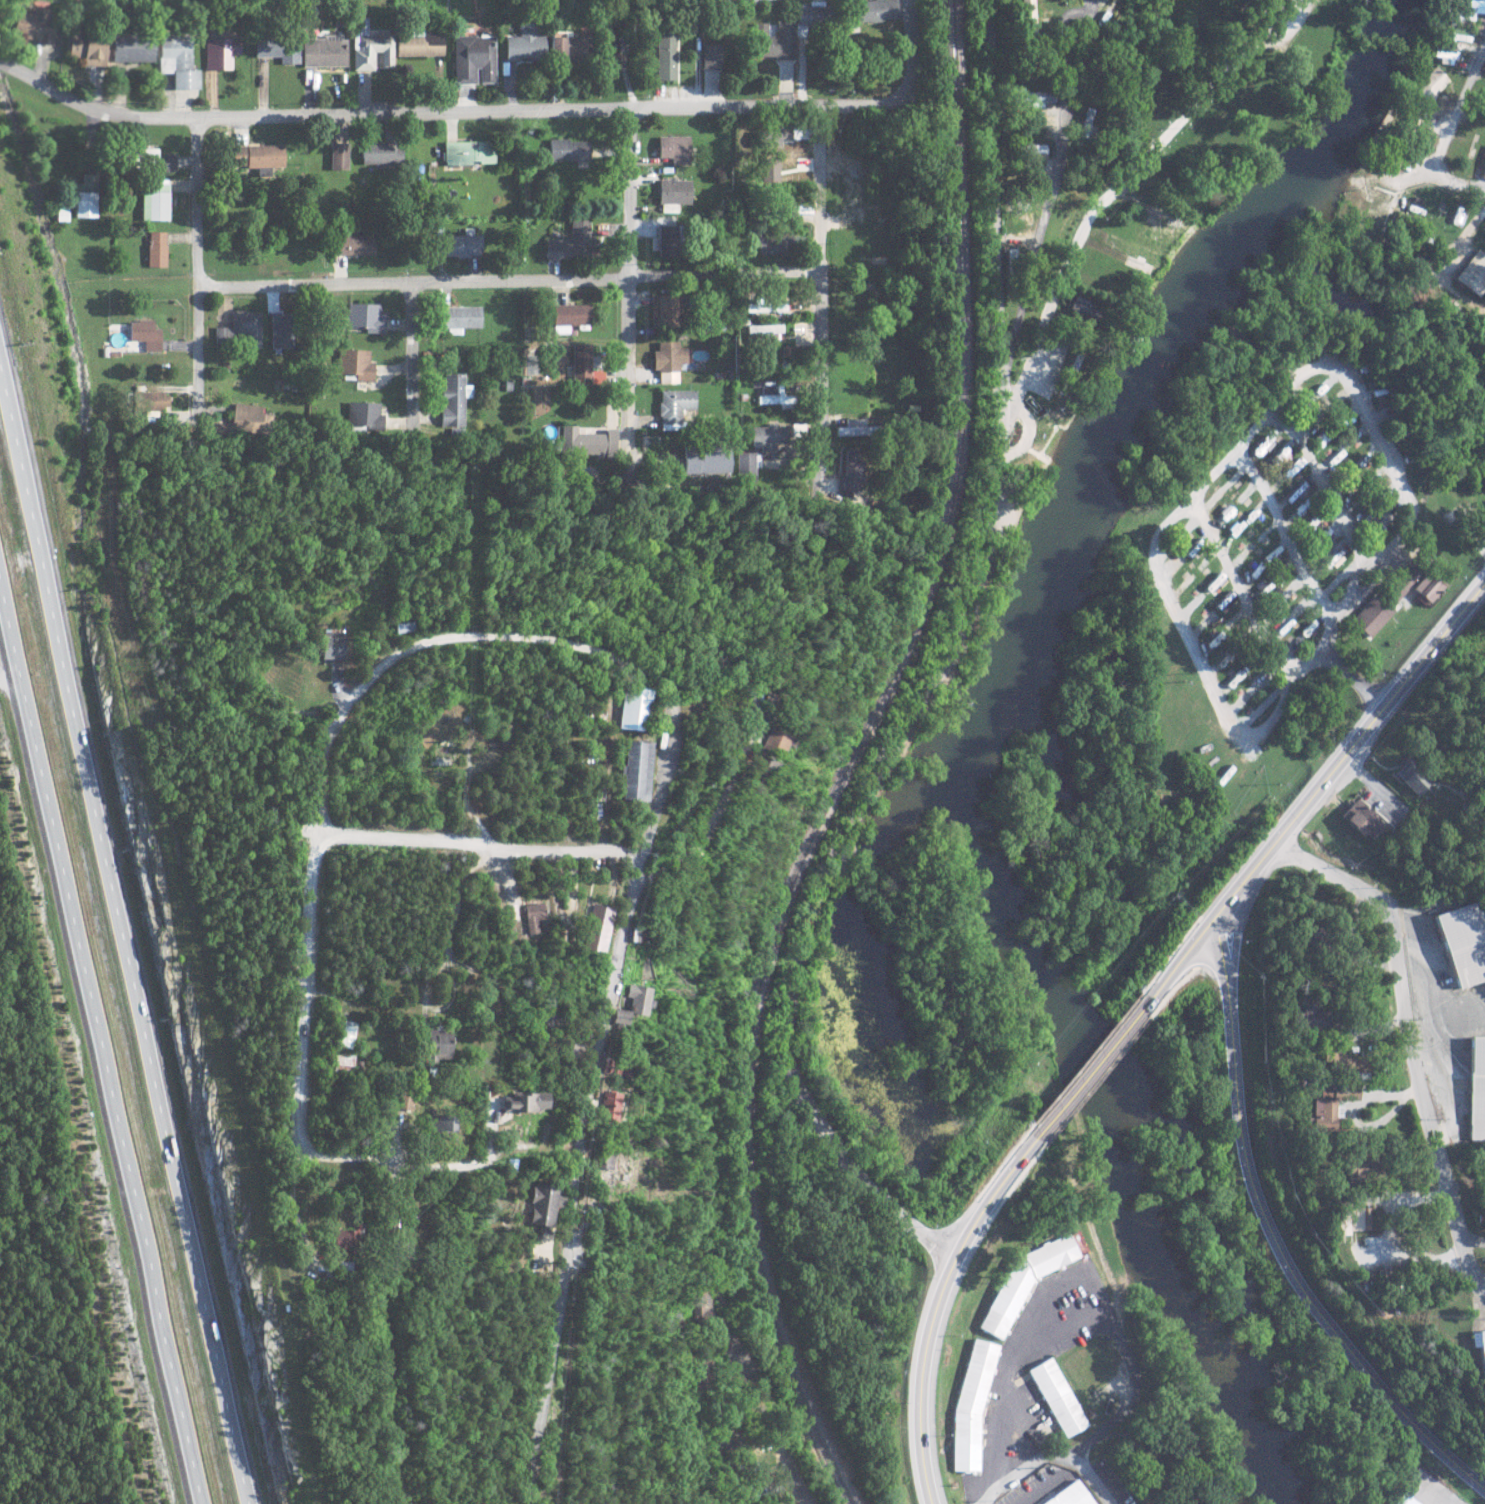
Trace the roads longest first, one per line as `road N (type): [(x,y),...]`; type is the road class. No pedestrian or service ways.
road 1 (residential): [(531,1503),(572,1247),(581,1131),(671,770),(673,693),(649,669),(547,639),(465,632),(393,655),(334,728),(310,936),(304,1134),(324,1155),(385,1157)]
road 2 (residential): [(958,1251),(877,1189),(836,1138),(790,1034),(805,948),(840,860),(919,716),(941,693),(982,593),(996,524),(1006,344),(992,0)]
road 3 (motorway): [(254,1503),(0,391)]
road 4 (residential): [(1382,705),(1323,653),(1341,605),(1374,583),(1411,515),(1357,386),(1320,366),(1301,370),(1156,533),(1153,558),(1211,698),(1237,737),(1248,742),(1270,721),(1296,672),(1323,653)]
road 5 (residential): [(0,59),(81,103),(139,117),(871,106),(910,87),(918,0)]
road 6 (motorway): [(0,592),(202,1503)]
road 7 (tertiary): [(1215,914),(1232,1008),(1243,1157),(1258,1203),(1303,1286),(1370,1378),(1484,1488)]
road 8 (residential): [(203,286),(825,273)]
road 9 (residential): [(1484,1288),(1449,1210),(1413,1074),(1386,906),(1274,839)]
road 10 (primary): [(1167,974),(1484,581)]
road 11 (residential): [(1006,424),(1097,216),(1214,85),(1270,36)]
road 12 (primary): [(933,1503),(919,1417),(932,1319),(990,1194),(1042,1127)]
road 13 (residential): [(821,492),(821,134)]
road 14 (residential): [(635,109),(636,453)]
road 15 (residential): [(323,837),(413,828),(488,846),(644,863)]
road 16 (residential): [(667,685),(734,685),(749,692),(758,725),(710,829),(687,853),(644,863)]
road 17 (residential): [(201,426),(201,119)]
road 18 (residential): [(1006,388),(1068,130)]
road 19 (residential): [(1335,622),(1237,442)]
road 20 (residential): [(1189,500),(1296,672)]
road 21 (primary): [(1042,1127),(1167,974)]
road 22 (residential): [(1277,400),(1361,562)]
road 23 (residential): [(819,1503),(745,1350)]
road 24 (residential): [(418,280),(419,435)]
road 25 (residential): [(1080,12),(1065,28),(1068,130)]
road 26 (residential): [(1068,130),(1091,35),(1080,12)]

